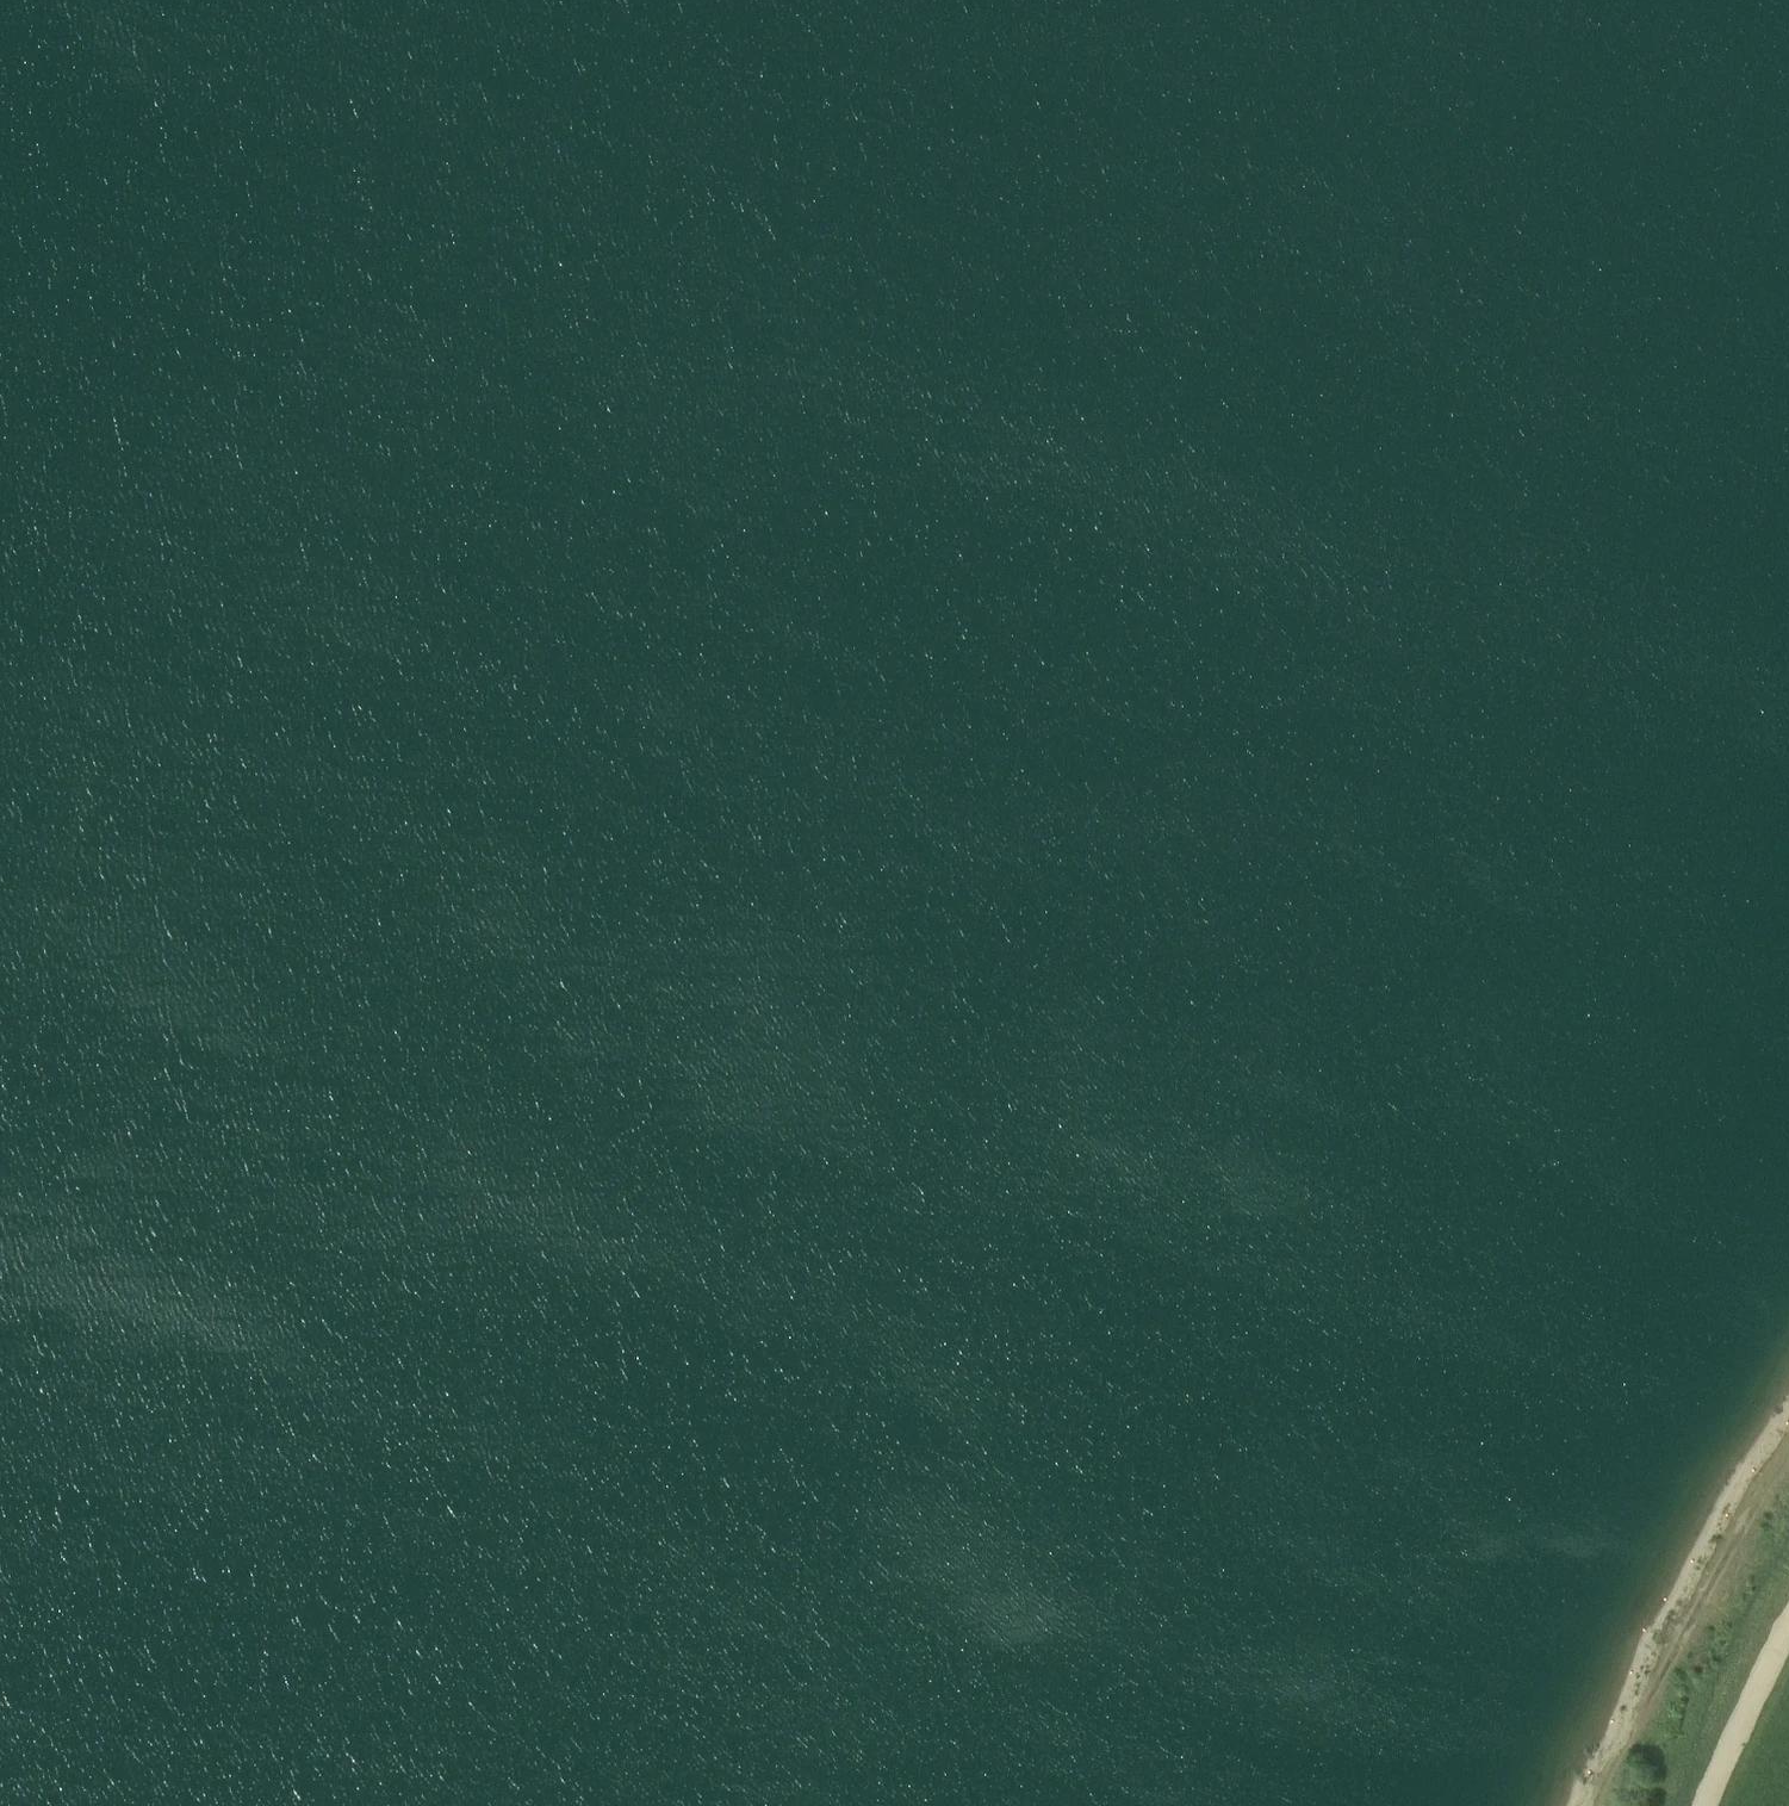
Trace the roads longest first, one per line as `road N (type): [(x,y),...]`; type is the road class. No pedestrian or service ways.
road 1 (track): [(1788,1449),(1596,1805)]

